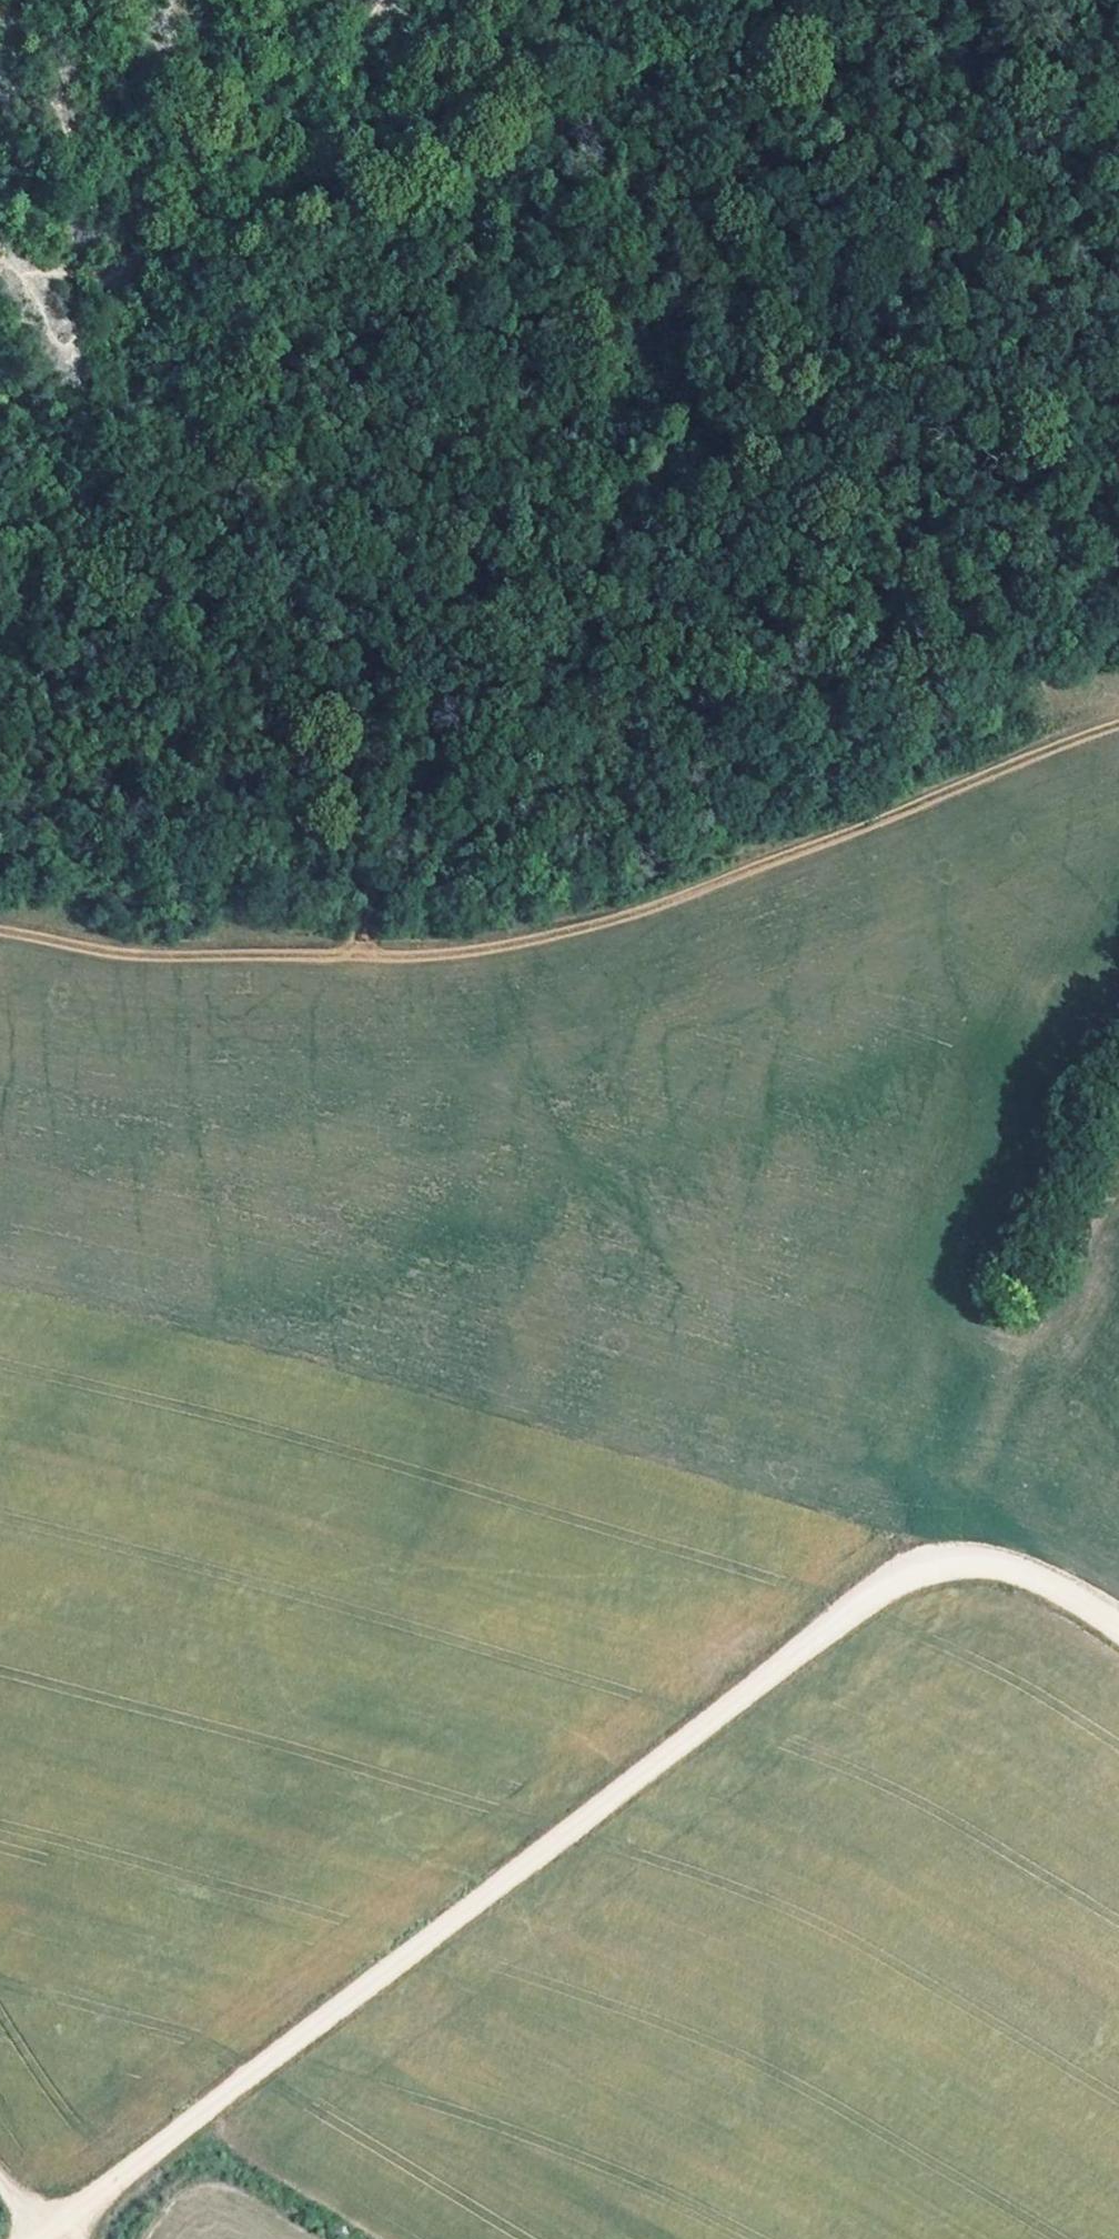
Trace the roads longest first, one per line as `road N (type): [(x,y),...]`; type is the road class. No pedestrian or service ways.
road 1 (track): [(42,2238),(899,1582),(975,1566),(1018,1573),(1118,1629)]
road 2 (track): [(0,931),(154,957),(420,955),(495,947),(663,903),(1118,734)]

